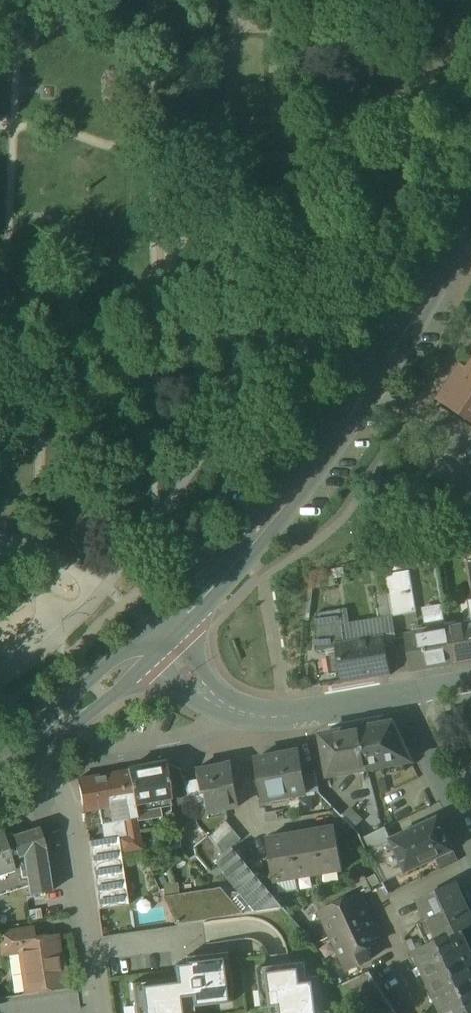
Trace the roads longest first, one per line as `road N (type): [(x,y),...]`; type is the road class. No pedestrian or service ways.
road 1 (tertiary): [(470,203),(425,300),(301,480),(172,629)]
road 2 (residential): [(33,747),(68,804),(95,1012)]
road 3 (residential): [(234,708),(290,715),(403,696)]
road 4 (residential): [(403,696),(470,842)]
road 5 (tertiary): [(140,659),(33,747)]

